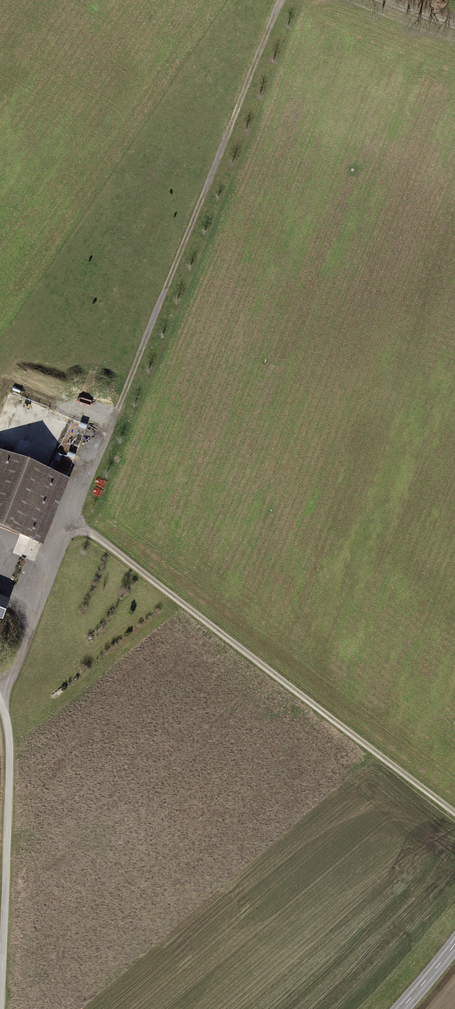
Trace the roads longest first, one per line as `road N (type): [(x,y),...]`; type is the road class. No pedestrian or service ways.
road 1 (track): [(0,1005),(9,771),(4,703),(91,462),(281,0)]
road 2 (track): [(71,518),(454,811)]

